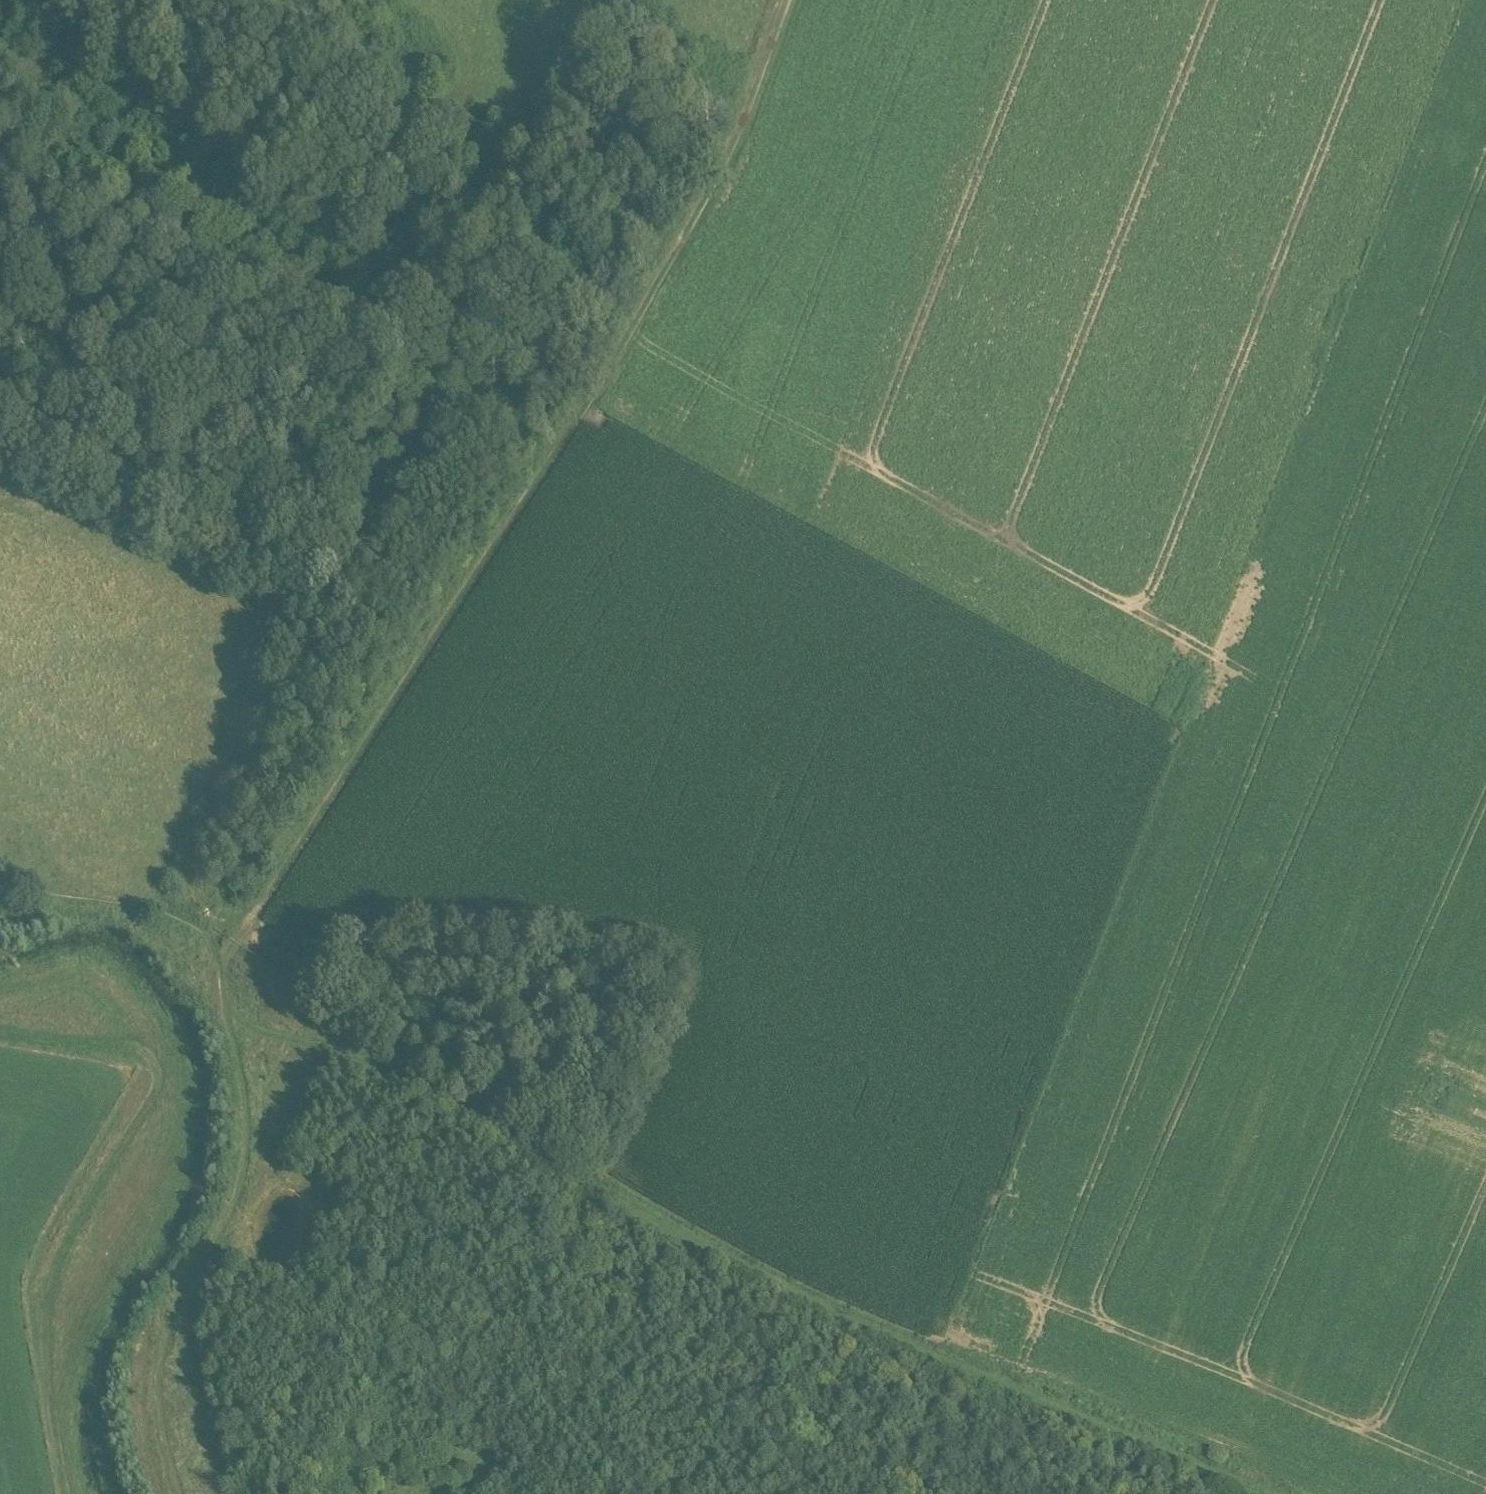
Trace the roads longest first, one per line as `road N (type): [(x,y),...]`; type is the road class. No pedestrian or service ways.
road 1 (track): [(1271,1493),(826,1308),(372,1067),(243,1017),(223,995)]
road 2 (track): [(219,952),(231,955),(613,361),(743,119),(785,0)]

